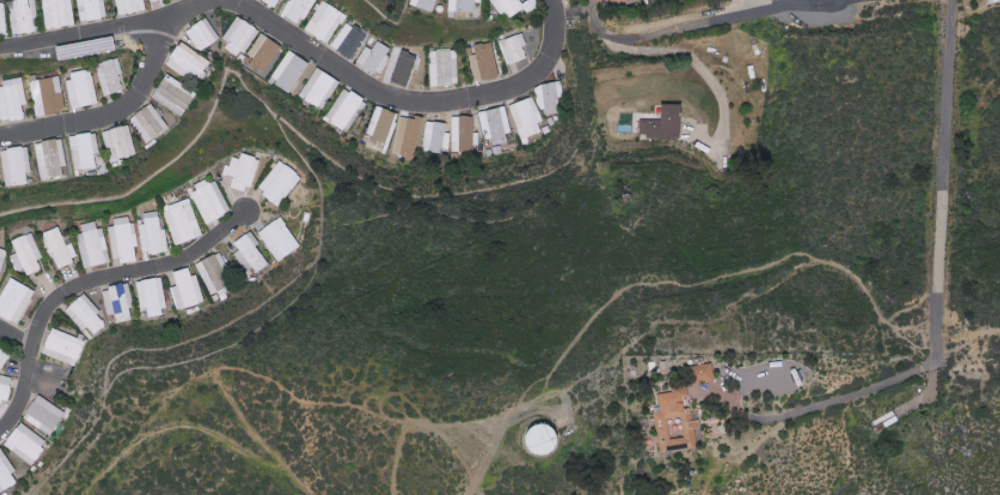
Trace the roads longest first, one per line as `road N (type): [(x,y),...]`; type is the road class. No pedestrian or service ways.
road 1 (residential): [(609,37),(632,41),(828,0)]

